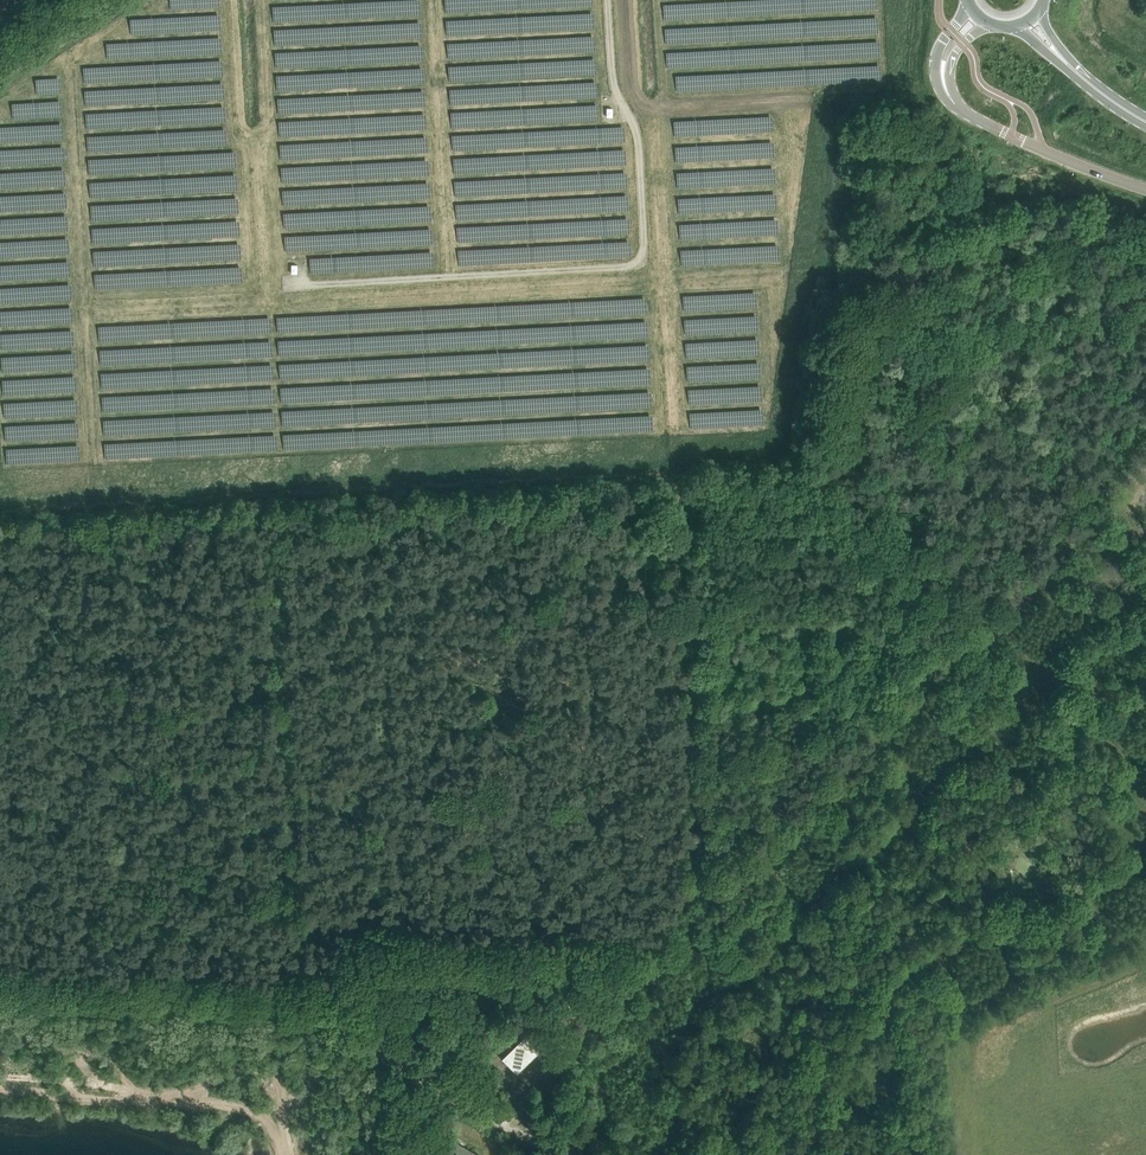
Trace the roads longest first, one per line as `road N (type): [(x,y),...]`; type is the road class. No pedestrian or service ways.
road 1 (unclassified): [(561,1154),(303,1010),(0,1000)]
road 2 (unclassified): [(1145,189),(970,113),(955,104),(943,80)]

